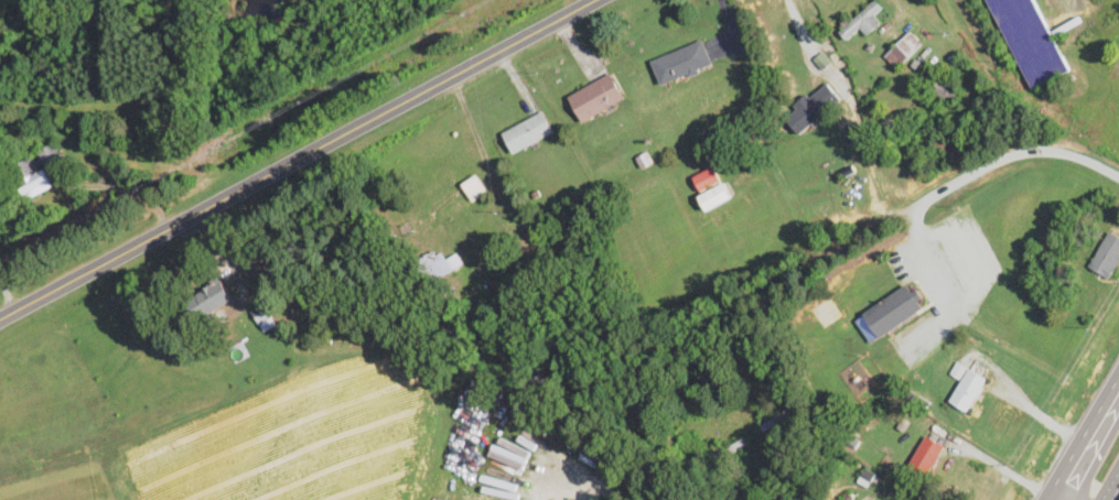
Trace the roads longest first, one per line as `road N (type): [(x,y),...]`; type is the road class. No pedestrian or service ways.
road 1 (secondary): [(0,317),(597,0)]
road 2 (residential): [(725,323),(993,169),(1033,157),(1080,161),(1118,179)]
road 3 (primary): [(1118,372),(1044,499)]

